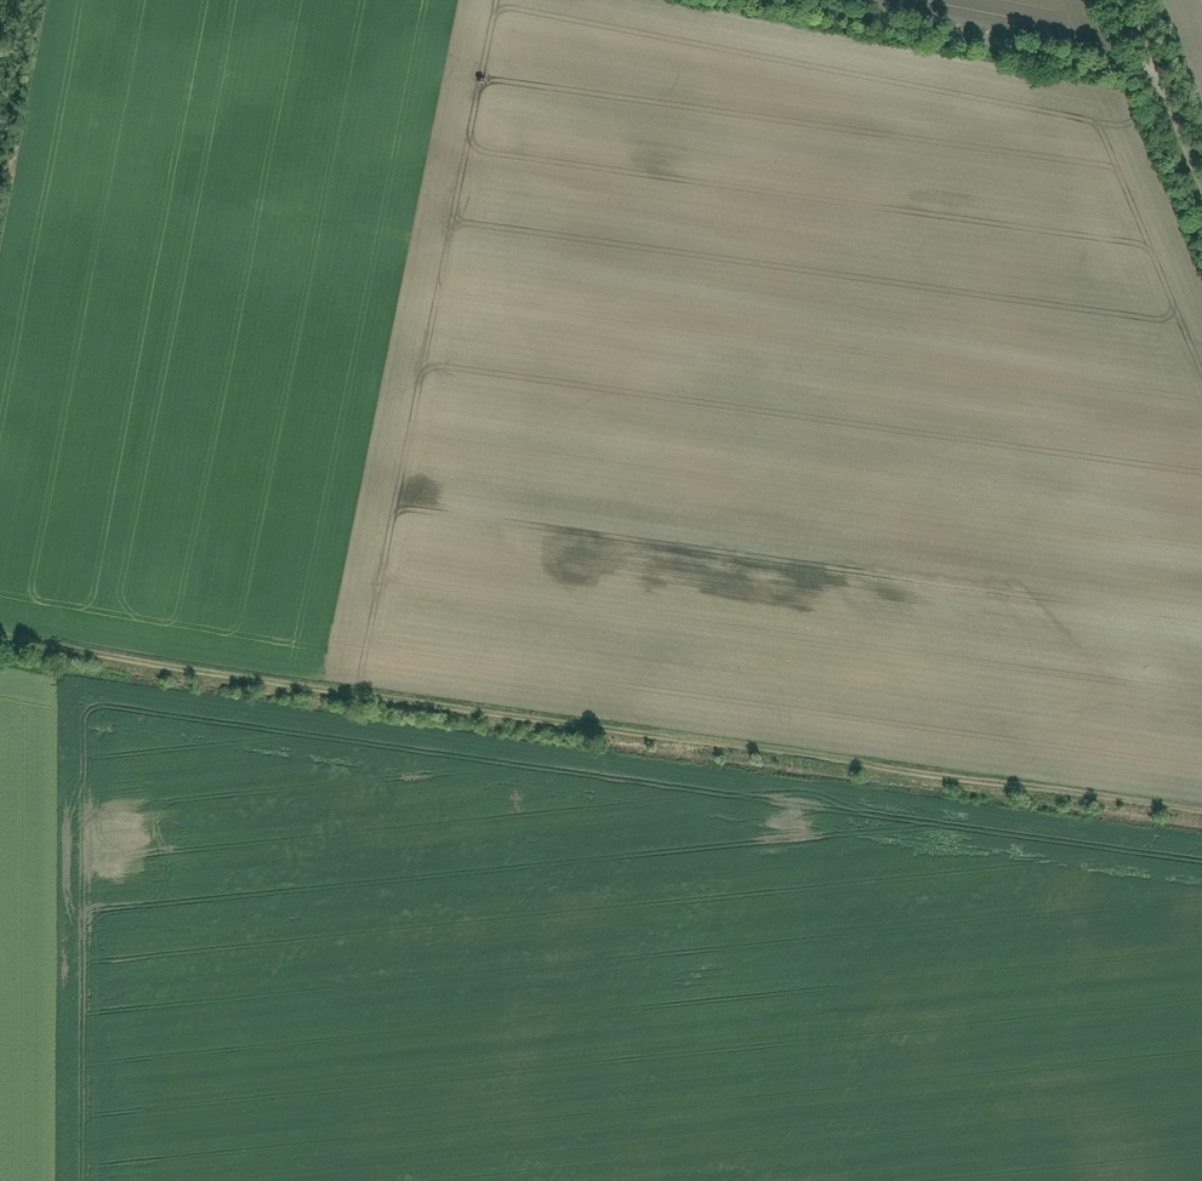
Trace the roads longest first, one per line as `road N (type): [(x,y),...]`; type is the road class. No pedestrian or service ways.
road 1 (unclassified): [(1201,209),(1145,79),(745,0)]

